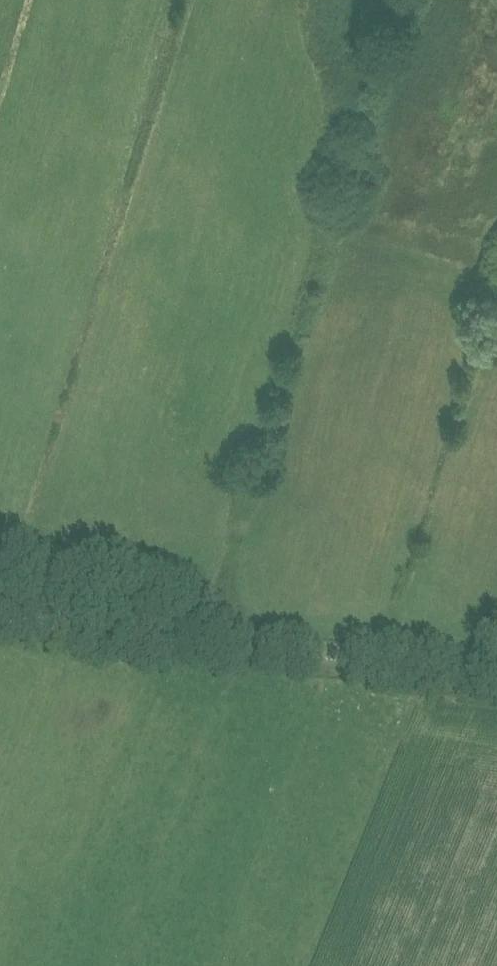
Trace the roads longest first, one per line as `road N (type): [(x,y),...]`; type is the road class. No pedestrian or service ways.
road 1 (track): [(0,617),(496,679)]

